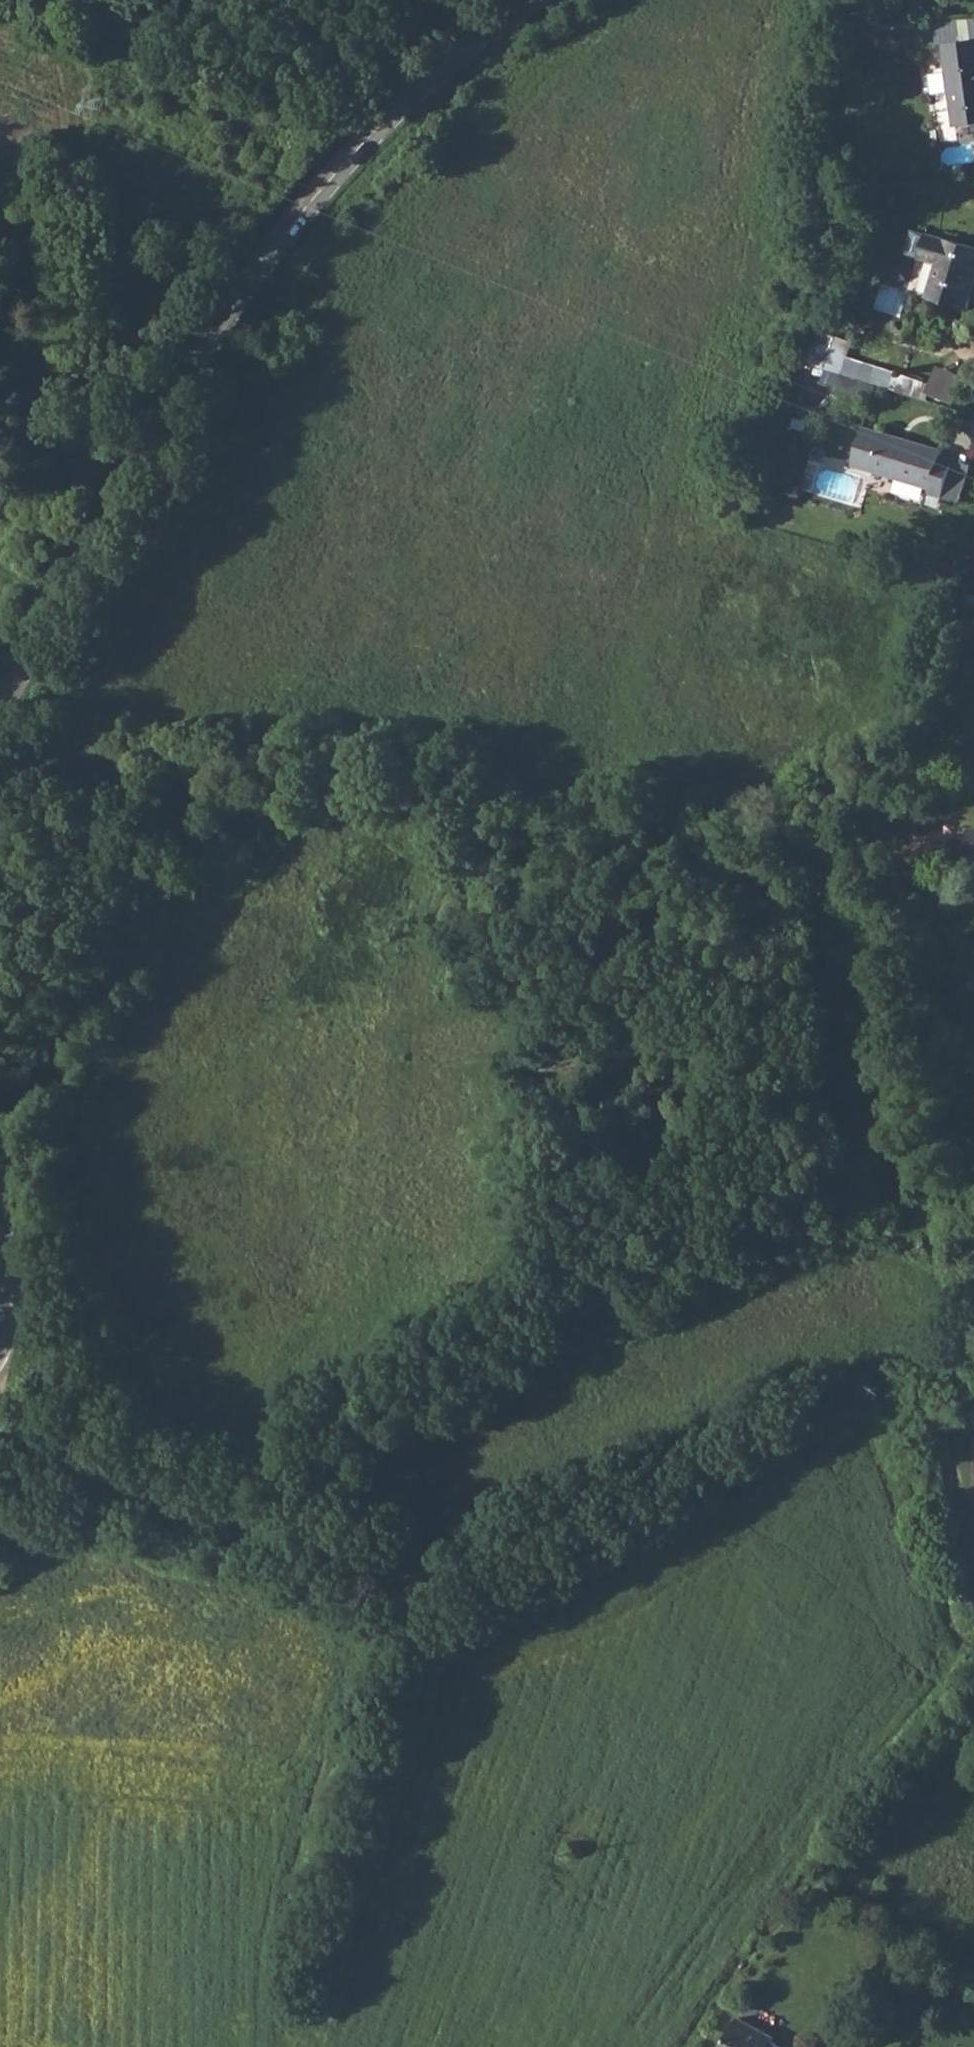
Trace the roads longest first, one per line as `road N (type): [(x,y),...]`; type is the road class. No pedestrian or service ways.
road 1 (tertiary): [(0,714),(134,467),(243,290),(374,132),(534,0)]

